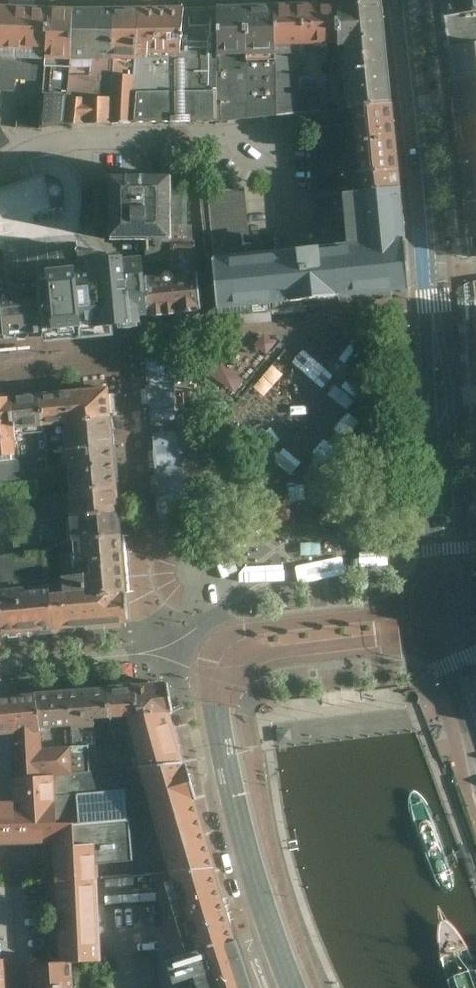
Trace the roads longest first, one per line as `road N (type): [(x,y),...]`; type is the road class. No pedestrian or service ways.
road 1 (tertiary): [(294,987),(238,813),(217,704),(222,667),(252,645),(452,620)]
road 2 (residential): [(299,125),(67,144),(0,171)]
road 3 (tertiary): [(434,274),(449,555)]
road 4 (tertiary): [(402,0),(434,274)]
road 5 (residential): [(17,987),(11,856),(0,856)]

